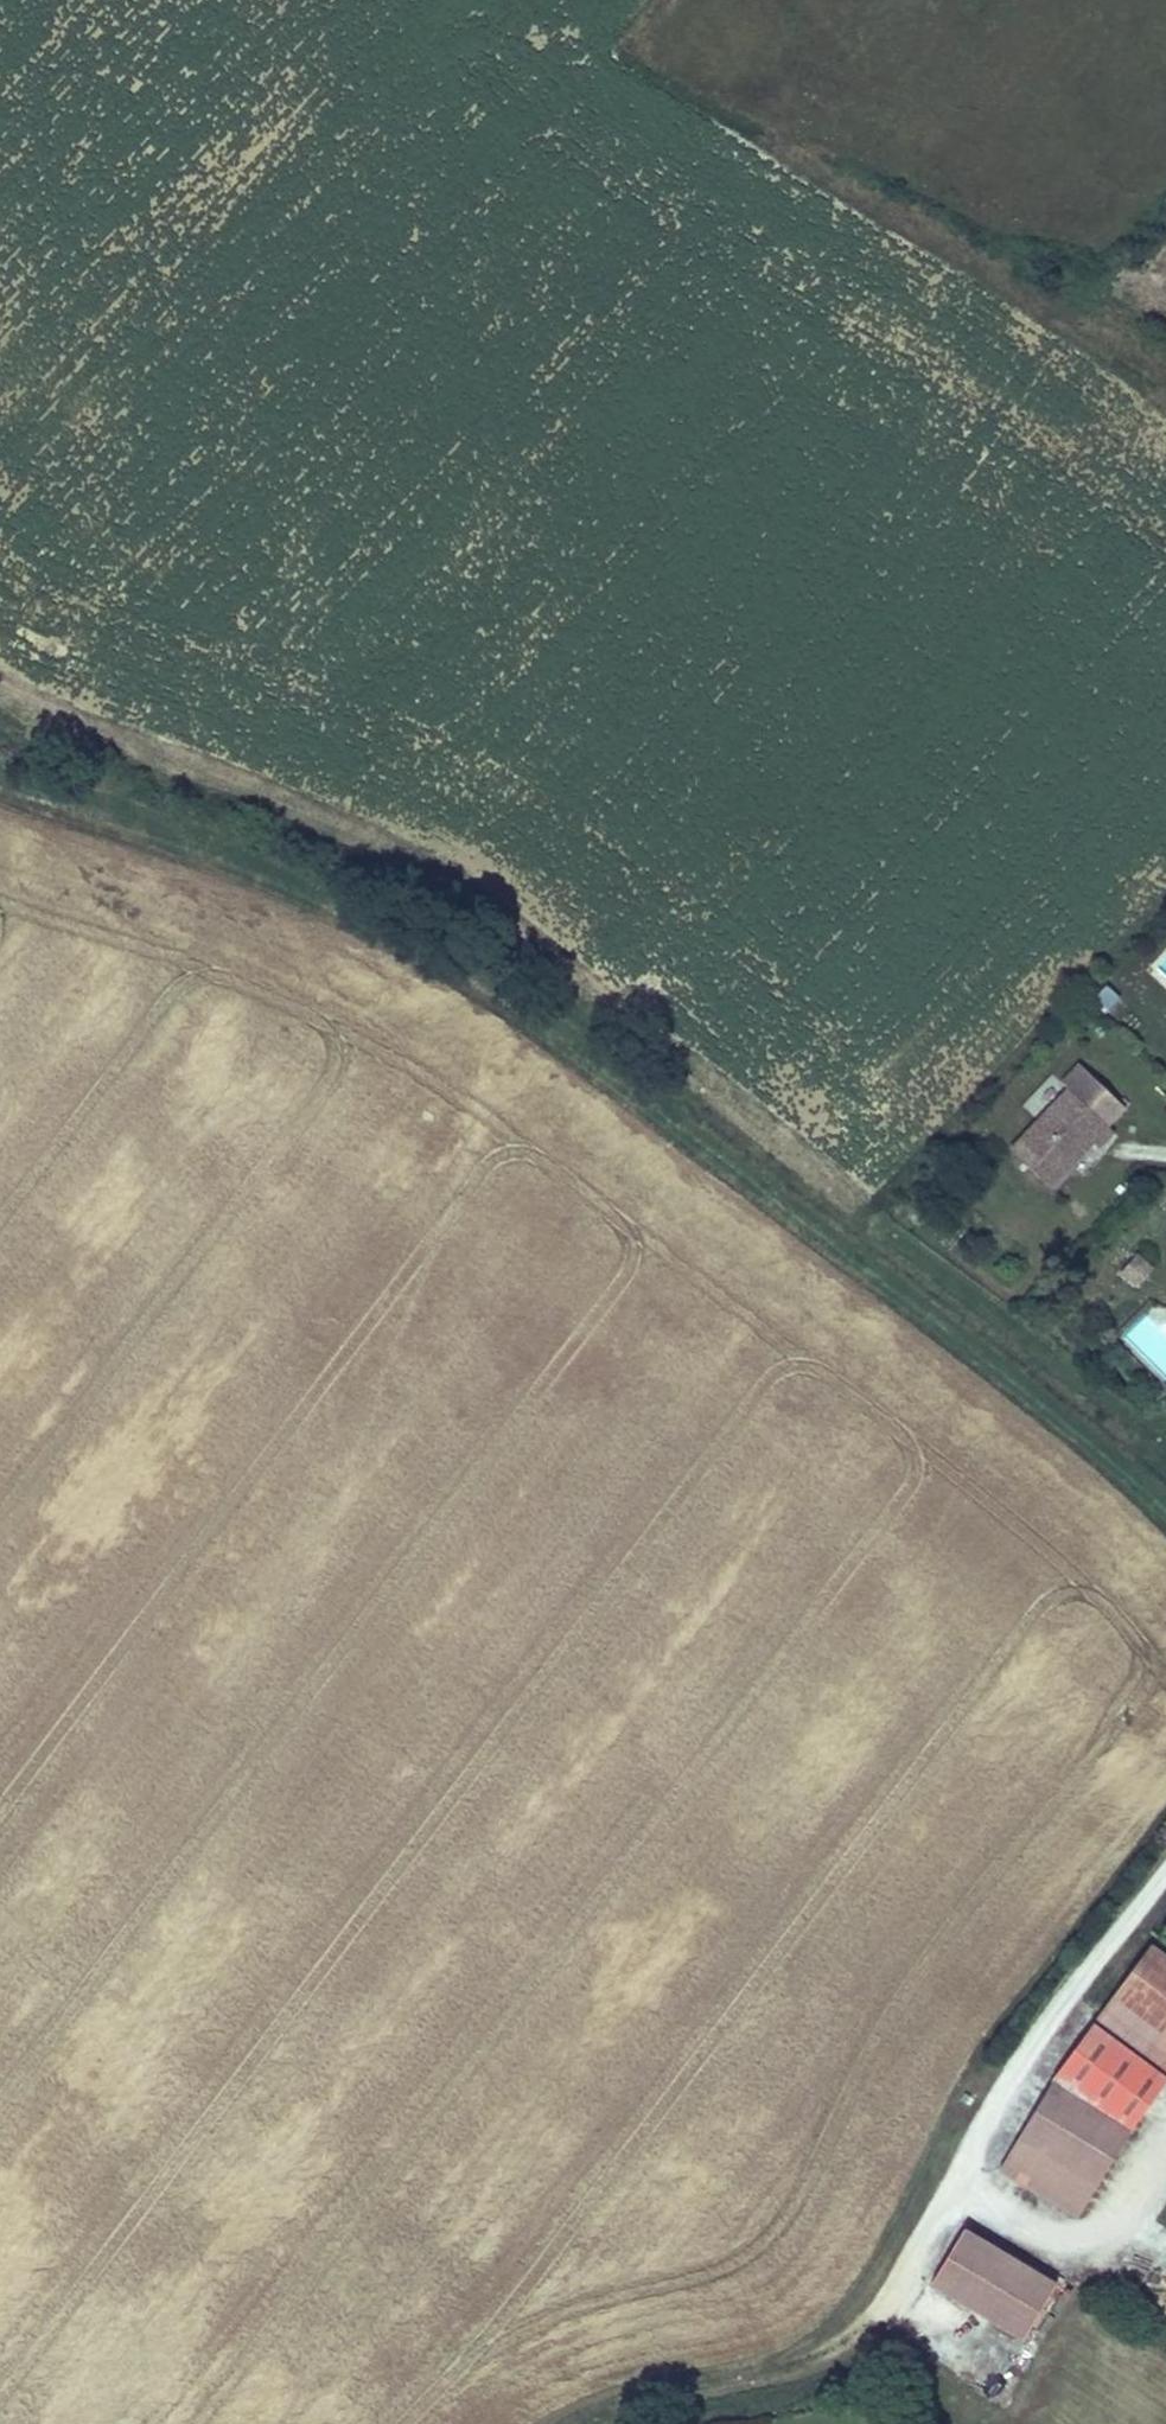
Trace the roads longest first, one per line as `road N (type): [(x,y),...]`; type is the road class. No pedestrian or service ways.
road 1 (track): [(1165,1519),(963,1347),(455,972),(325,893),(0,781)]
road 2 (track): [(589,2423),(763,2375),(862,2331)]

